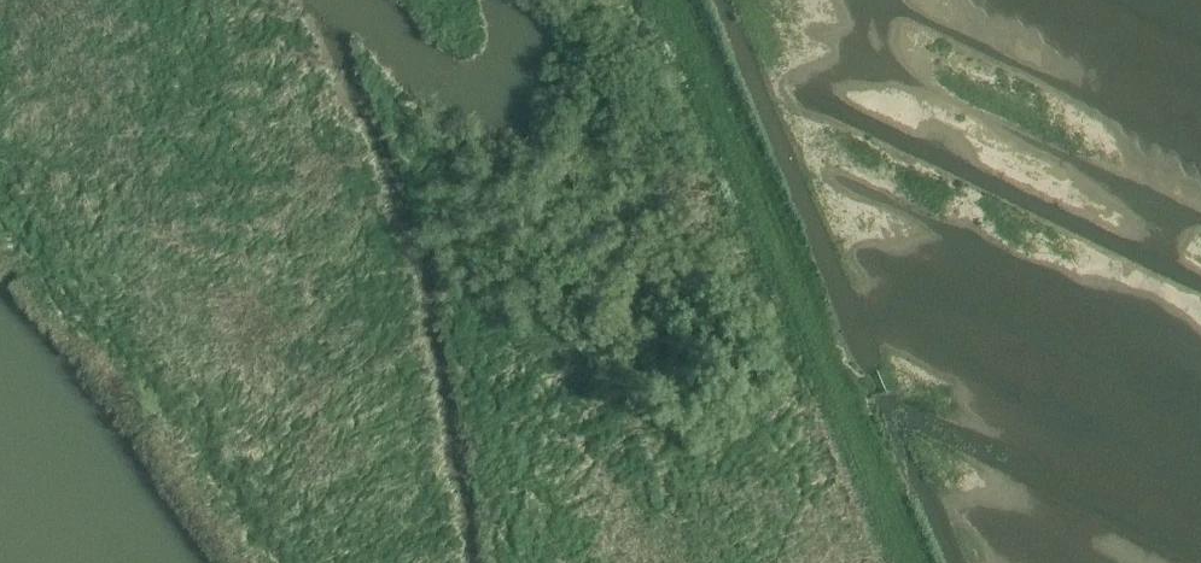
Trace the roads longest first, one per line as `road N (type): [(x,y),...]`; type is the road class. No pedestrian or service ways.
road 1 (track): [(694,0),(924,562)]

